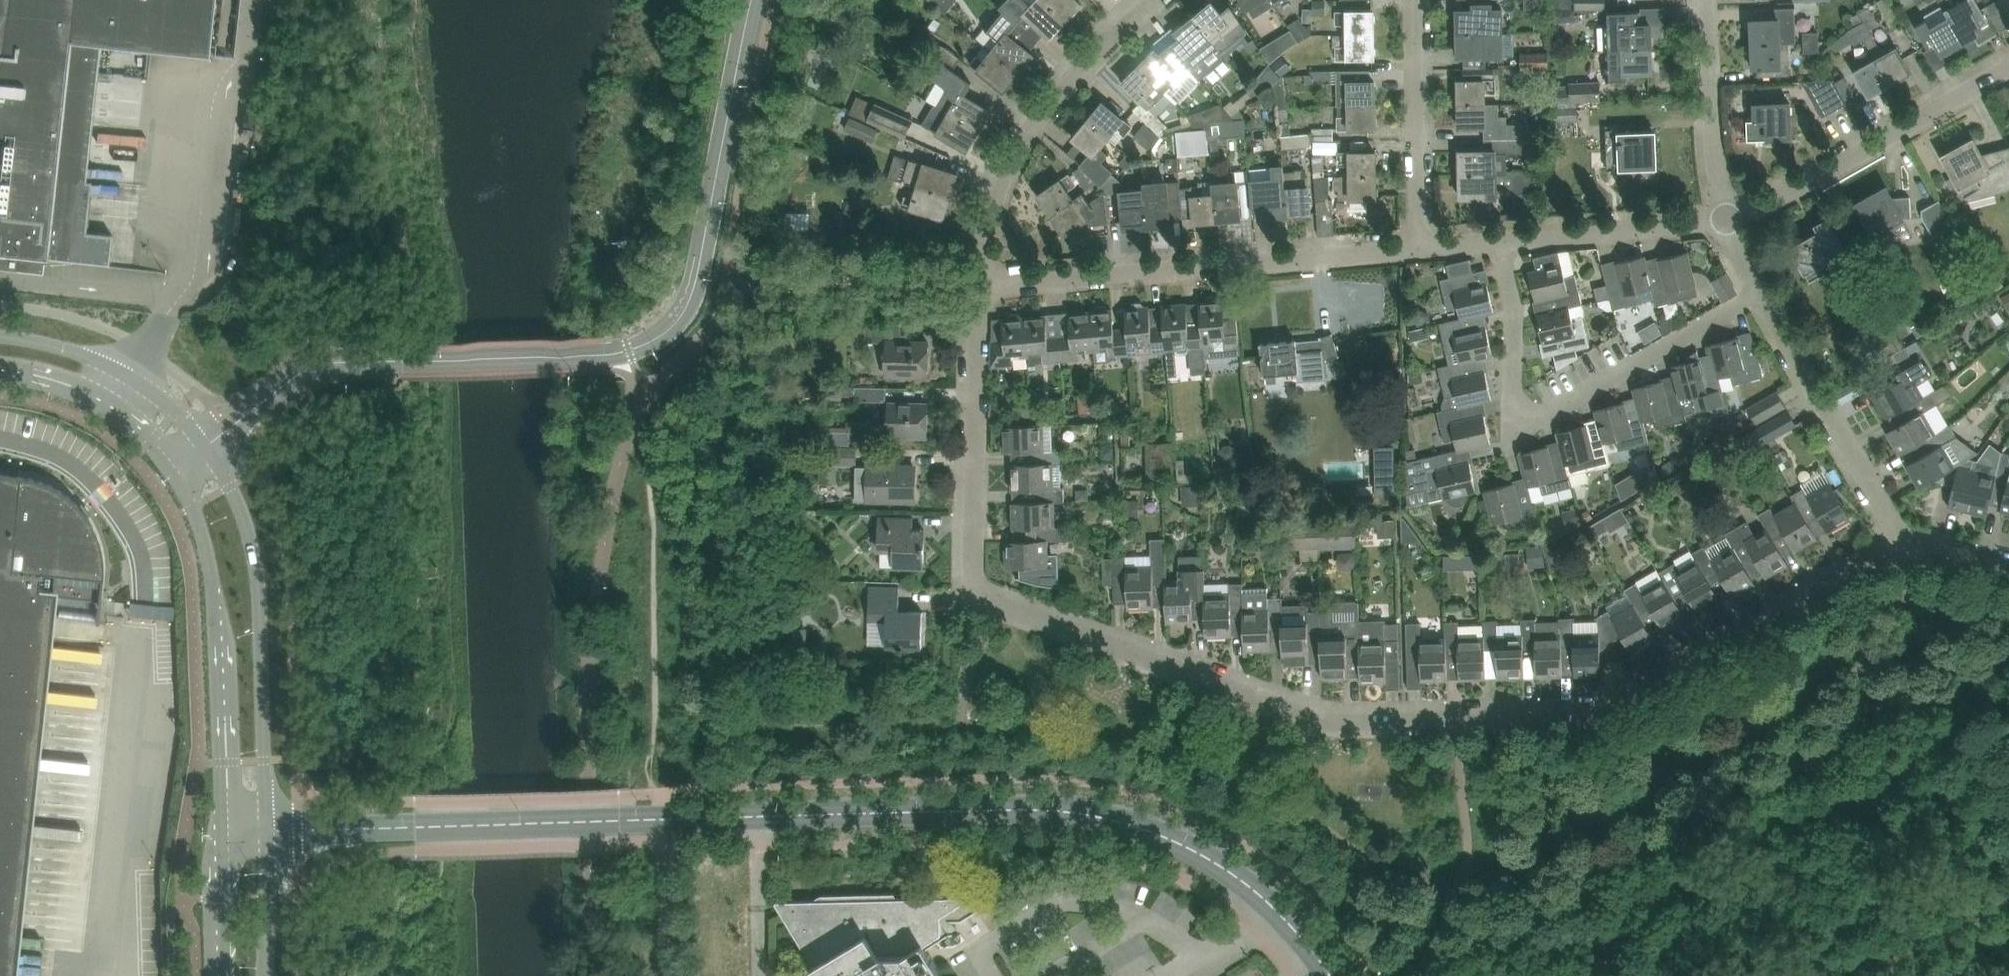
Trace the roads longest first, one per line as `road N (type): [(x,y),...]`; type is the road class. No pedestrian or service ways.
road 1 (residential): [(1905,542),(1602,709),(1359,721),(1303,711),(975,595),(969,578),(978,283)]
road 2 (tertiary): [(206,446),(295,375),(331,361),(605,354),(665,333),(686,313),(702,261),(752,0)]
road 3 (tertiary): [(1326,975),(1238,881),(1114,827),(1046,817),(621,818)]
road 4 (residential): [(1761,292),(1540,423),(1519,417),(1512,397),(1511,305),(1495,240)]
road 5 (residential): [(978,283),(1414,247)]
road 6 (track): [(653,793),(647,405),(655,380)]
road 7 (secondary): [(270,834),(261,589),(232,487),(206,446)]
road 8 (secondary): [(177,470),(209,547),(221,624),(229,835)]
road 9 (tertiary): [(270,834),(621,818)]
road 10 (residential): [(978,283),(986,223),(1010,159),(1075,67),(1144,0)]
road 11 (residential): [(1726,221),(2008,69)]
road 12 (residential): [(1761,292),(1905,542)]
road 13 (residential): [(1414,247),(1413,0)]
road 14 (secondary): [(206,446),(177,412),(95,364),(0,344)]
road 15 (residential): [(1495,240),(1726,221)]
road 16 (residential): [(1726,221),(1711,145),(1706,0)]
road 17 (secondary): [(0,369),(91,395),(152,438),(177,470)]
road 18 (secondary): [(267,975),(270,834)]
road 19 (secondary): [(229,835),(223,975)]

